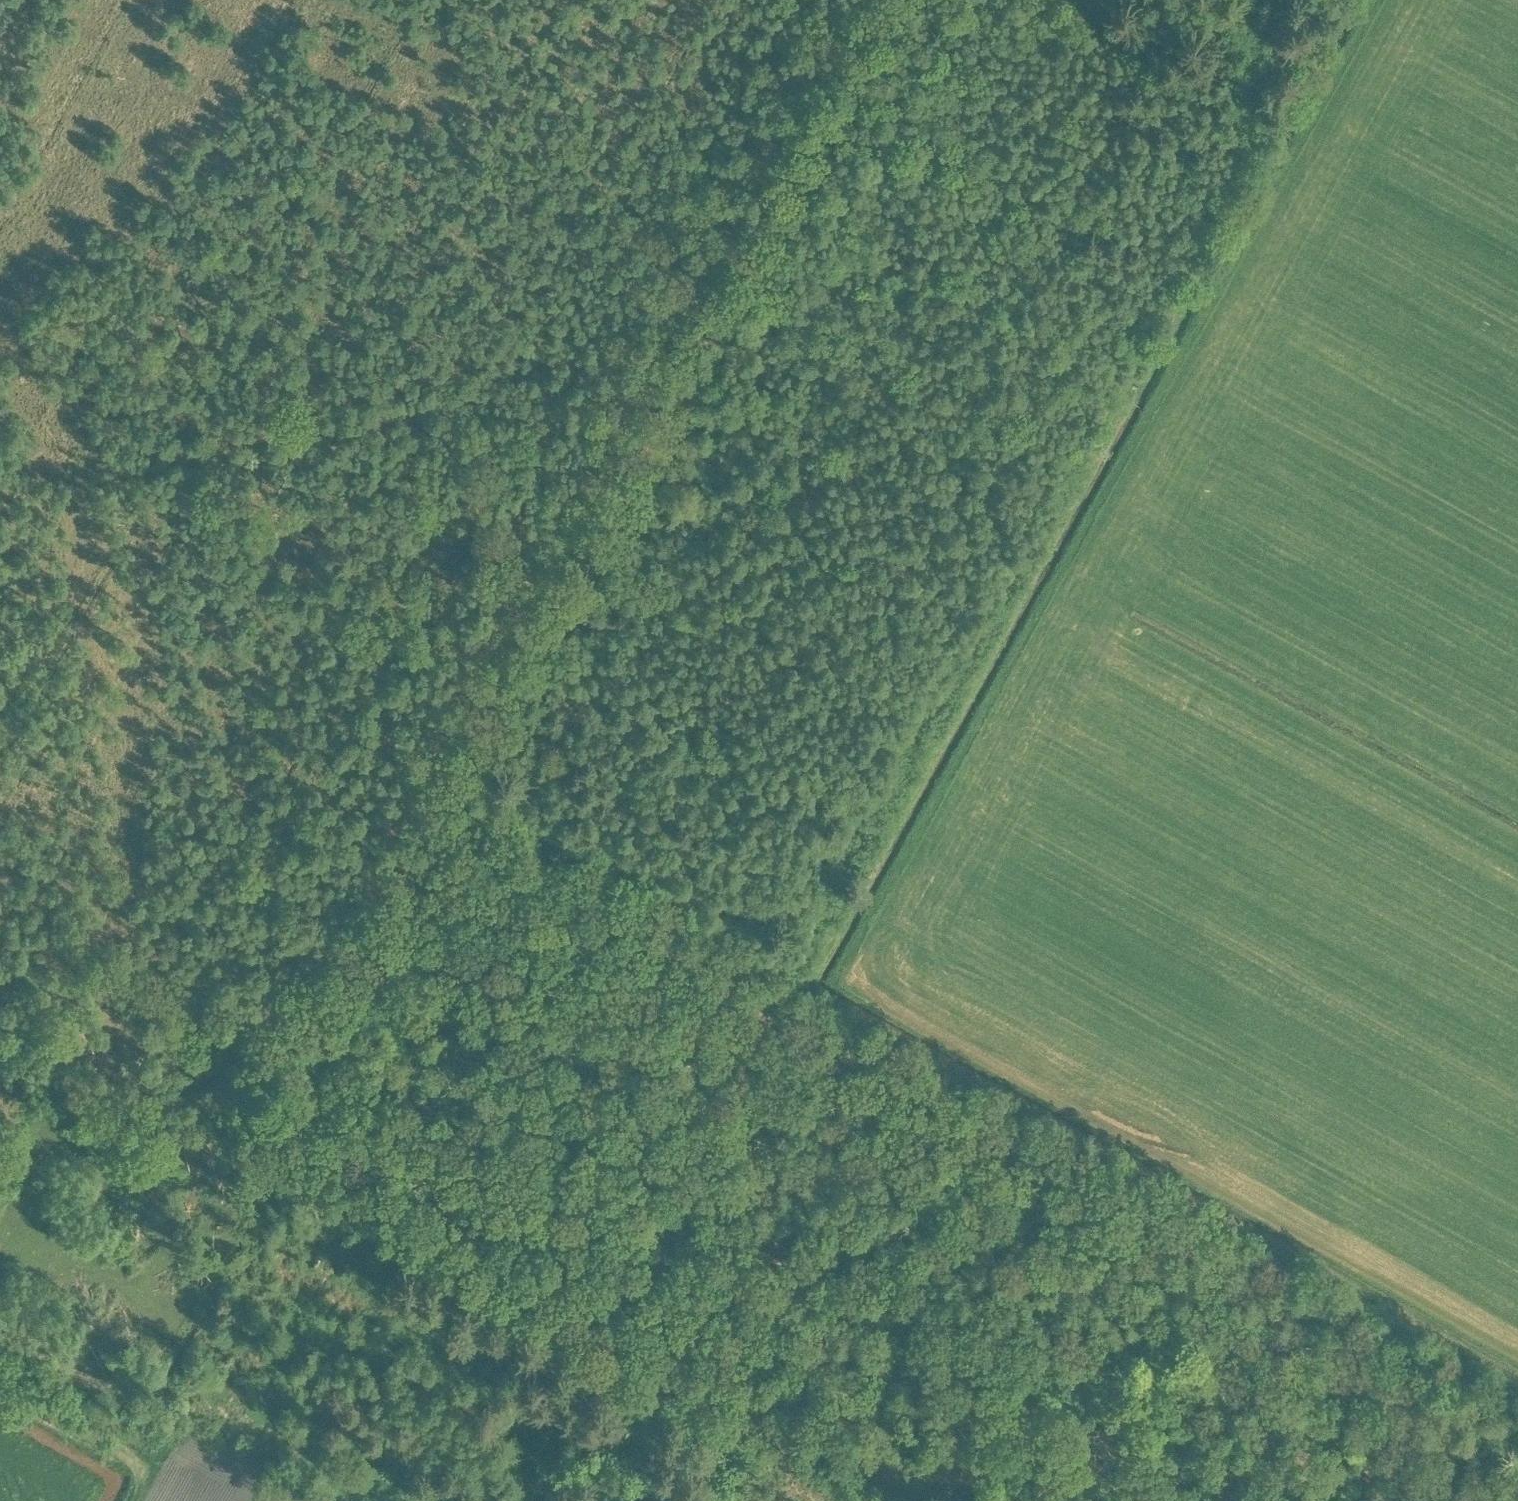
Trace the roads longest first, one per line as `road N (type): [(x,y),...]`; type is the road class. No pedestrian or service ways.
road 1 (track): [(900,0),(444,827)]
road 2 (track): [(0,1392),(128,1464),(133,1485),(124,1500)]

